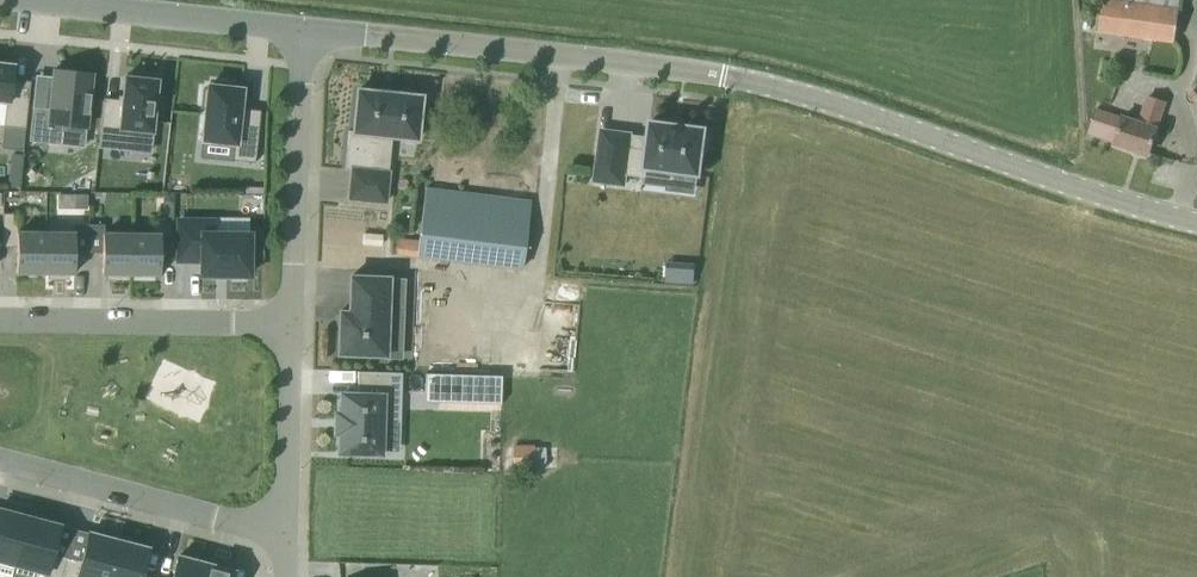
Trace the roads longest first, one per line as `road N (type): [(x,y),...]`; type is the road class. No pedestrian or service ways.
road 1 (unclassified): [(1196,220),(1130,205),(865,113),(725,77)]
road 2 (residential): [(725,77),(309,30)]
road 3 (residential): [(291,327),(309,30)]
road 4 (residential): [(0,461),(283,535)]
road 5 (residential): [(291,327),(0,320)]
road 6 (residential): [(309,30),(26,0)]
road 7 (residential): [(283,535),(291,327)]

